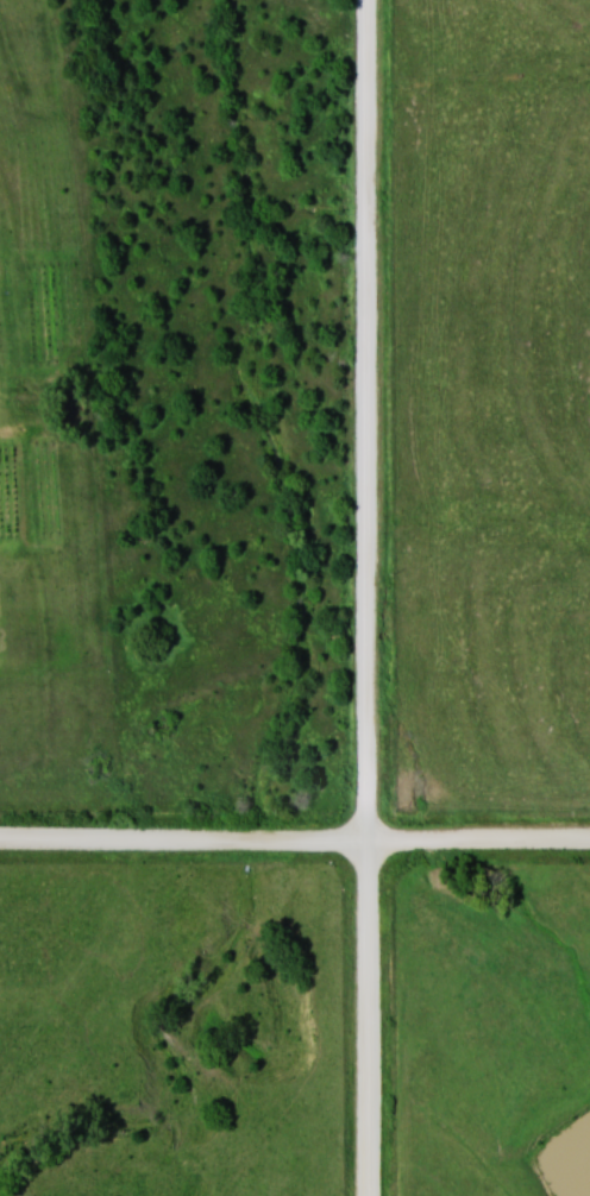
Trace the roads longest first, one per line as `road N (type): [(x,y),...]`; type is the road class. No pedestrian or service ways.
road 1 (tertiary): [(371,1195),(369,0)]
road 2 (tertiary): [(589,839),(0,838)]

